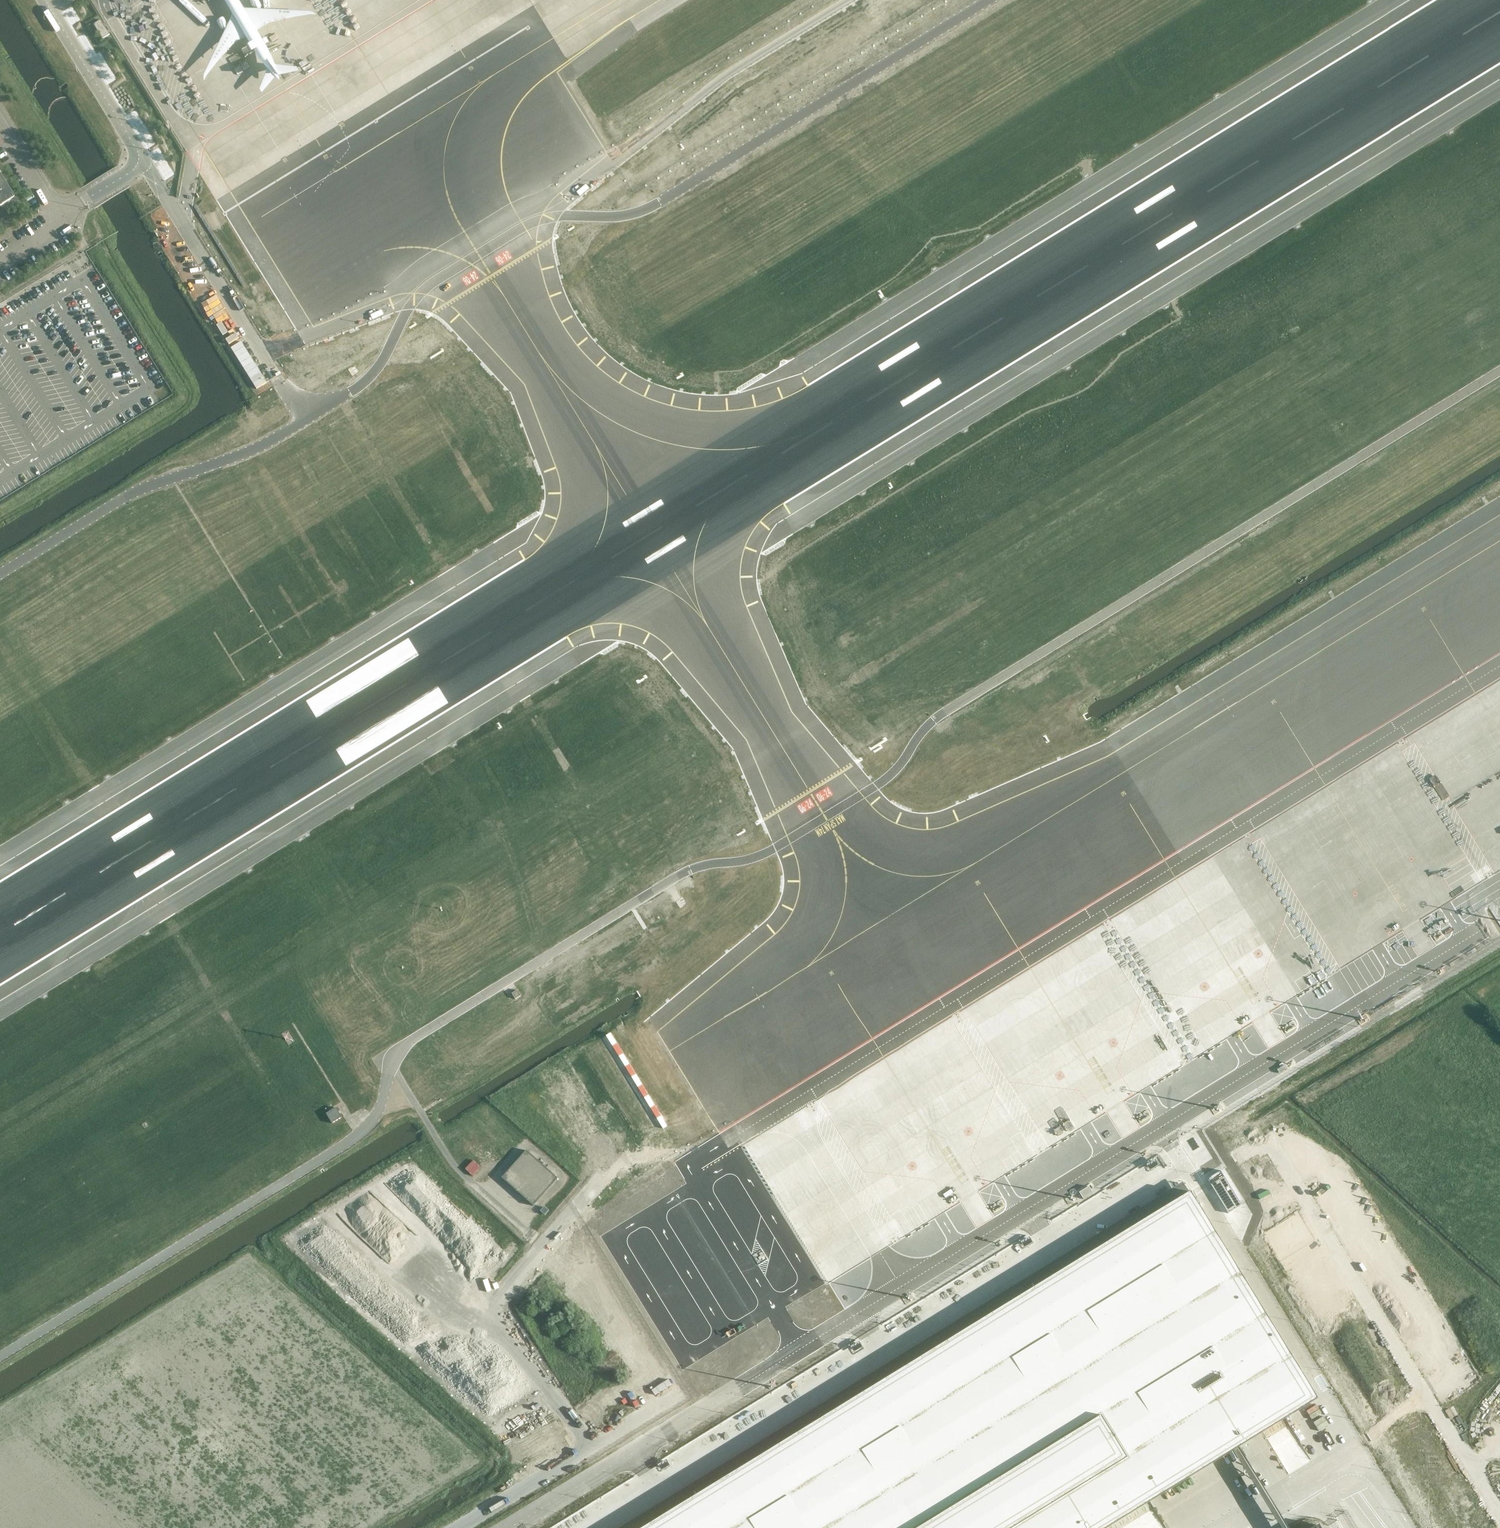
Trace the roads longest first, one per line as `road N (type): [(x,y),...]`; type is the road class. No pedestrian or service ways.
road 1 (unclassified): [(0,256),(126,176),(140,158),(45,0)]

